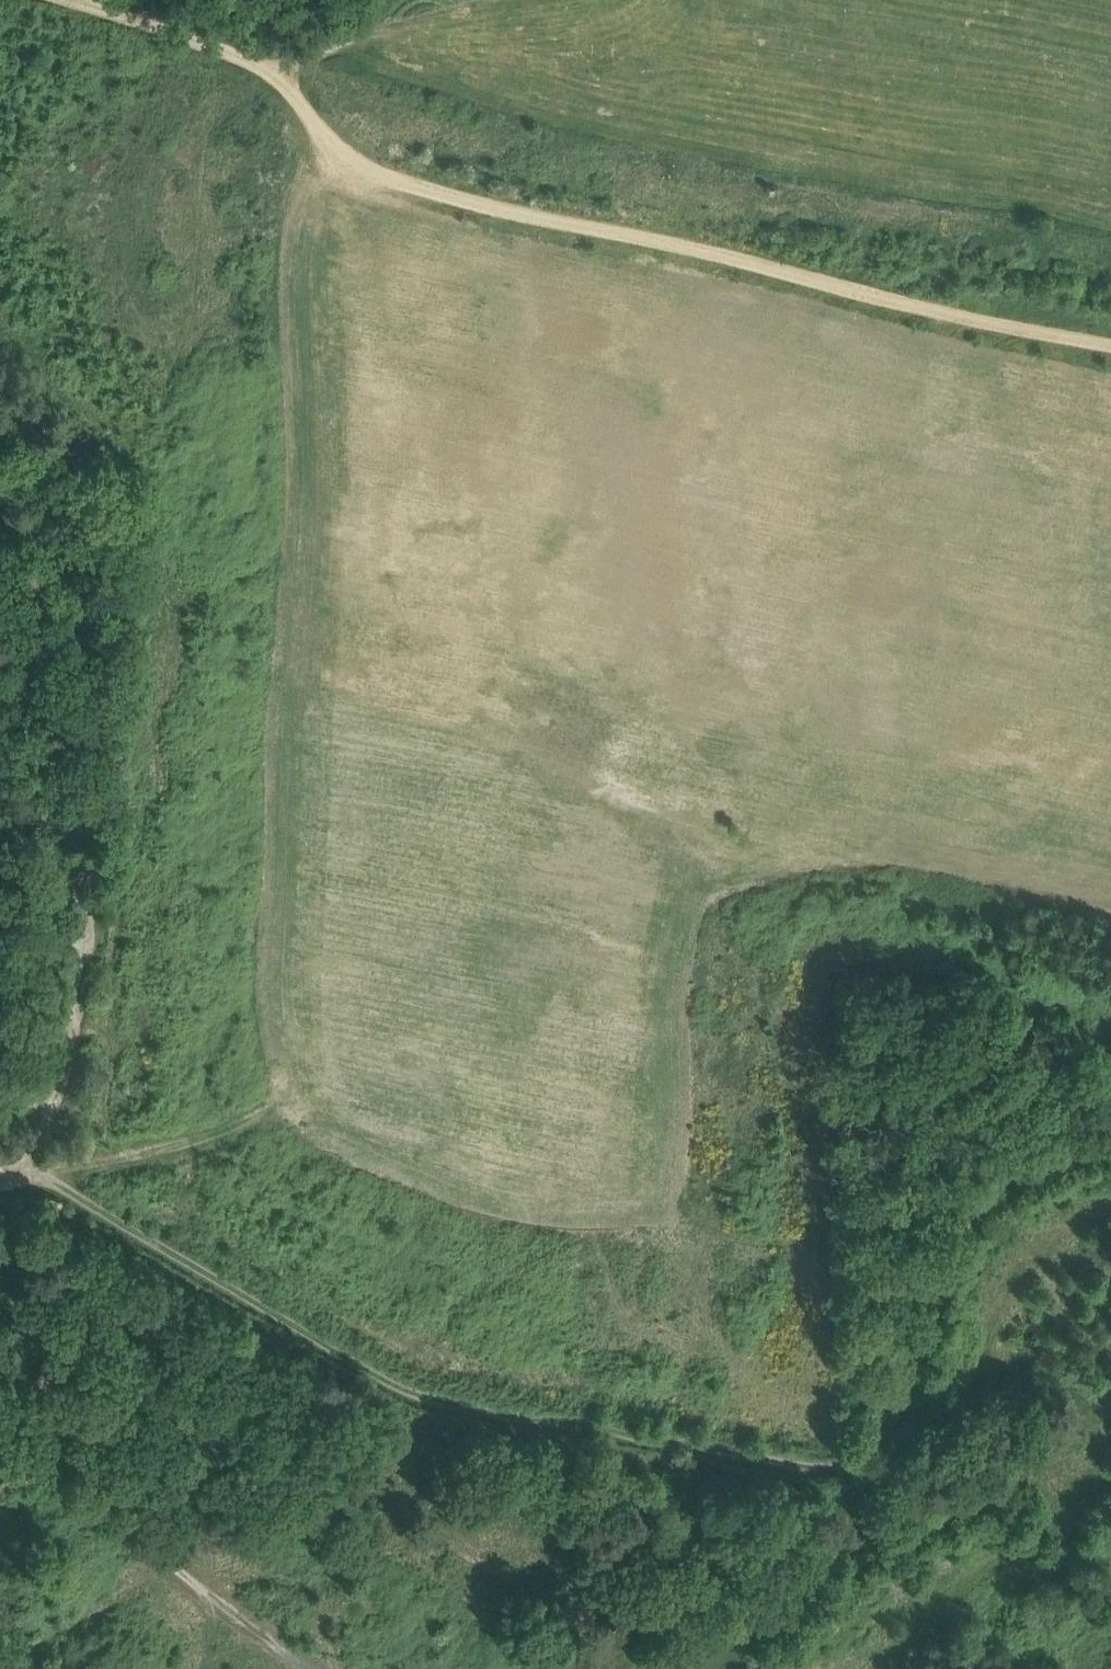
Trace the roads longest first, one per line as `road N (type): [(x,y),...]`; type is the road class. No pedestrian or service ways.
road 1 (track): [(304,1668),(59,1489),(0,1467)]
road 2 (track): [(1110,1201),(1029,1258),(989,1342)]

